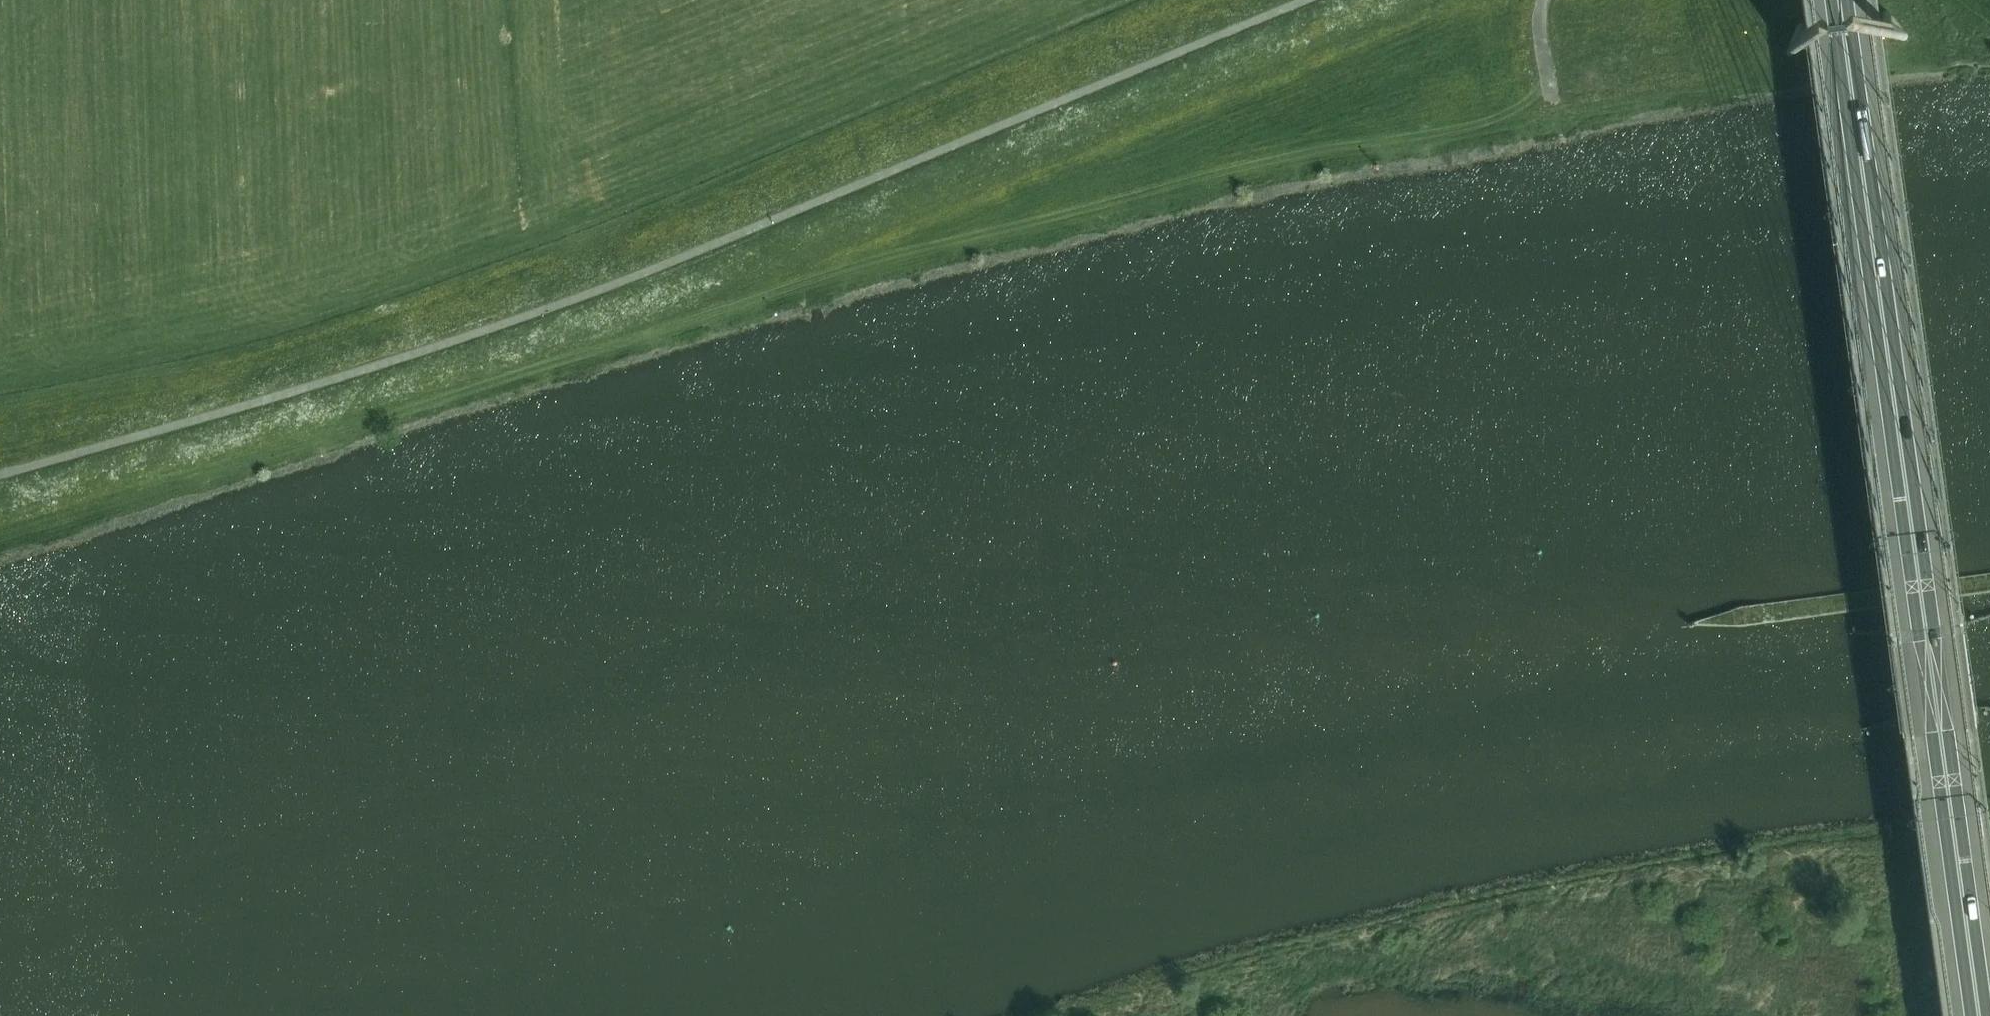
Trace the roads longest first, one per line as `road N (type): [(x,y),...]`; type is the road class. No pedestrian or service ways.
road 1 (trunk): [(1981,1015),(1841,0)]

